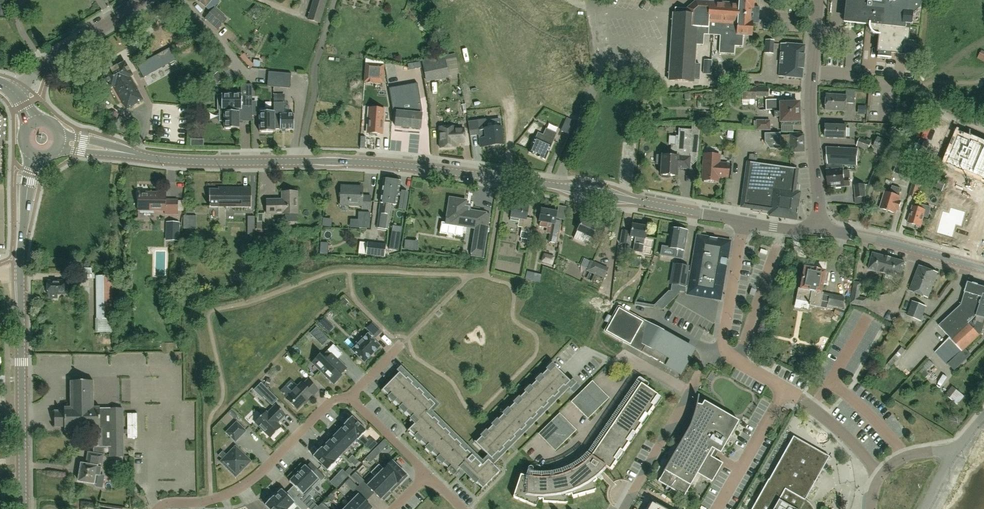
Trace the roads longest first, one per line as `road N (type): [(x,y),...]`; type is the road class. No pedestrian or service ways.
road 1 (tertiary): [(743,221),(394,165),(146,157)]
road 2 (primary): [(23,508),(21,271)]
road 3 (residential): [(352,398),(332,402),(243,486),(158,508)]
road 4 (residential): [(623,508),(699,370),(710,356),(728,352)]
road 5 (residential): [(983,134),(944,116),(912,86),(812,75)]
road 6 (residential): [(739,360),(827,419),(880,476)]
road 7 (tertiary): [(983,268),(823,231)]
road 8 (residential): [(16,93),(57,54),(145,0)]
road 9 (residential): [(823,231),(812,75)]
road 10 (residential): [(728,352),(724,336),(743,221)]

